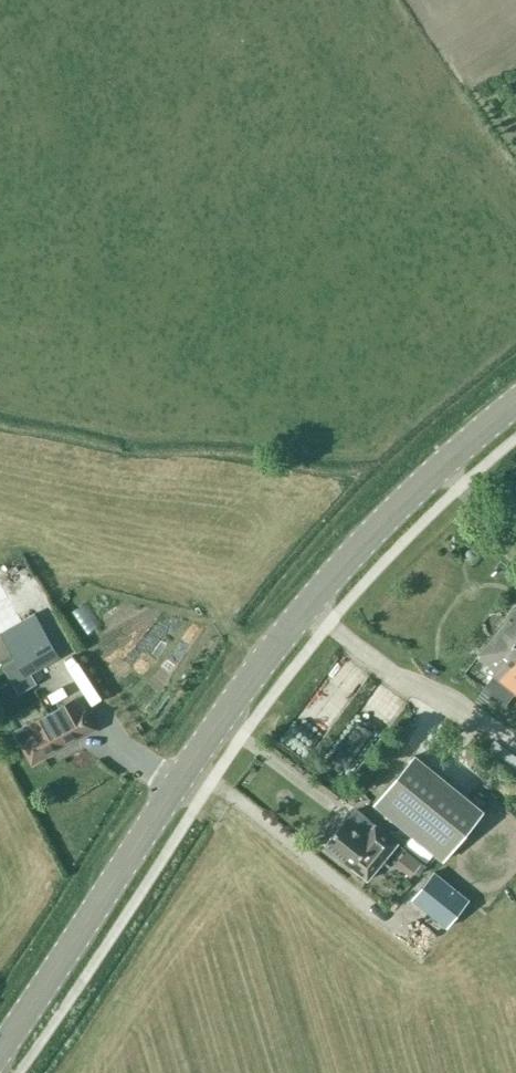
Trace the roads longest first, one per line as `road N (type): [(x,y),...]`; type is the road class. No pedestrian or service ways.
road 1 (tertiary): [(0,1050),(270,653),(405,501),(515,402)]

